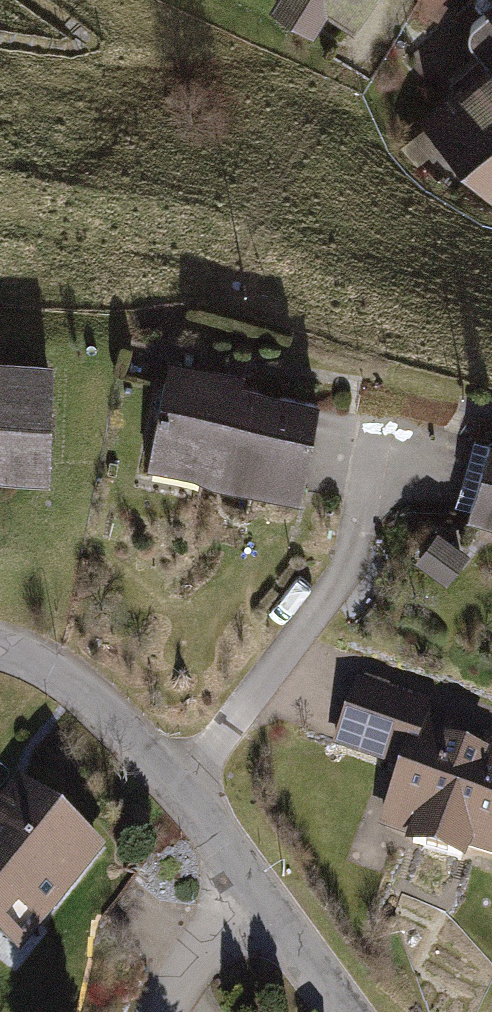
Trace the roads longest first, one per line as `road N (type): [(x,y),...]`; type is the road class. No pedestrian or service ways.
road 1 (residential): [(0,648),(53,667),(172,777),(254,891)]
road 2 (residential): [(254,891),(184,960),(158,1011)]
road 3 (residential): [(254,891),(341,1011)]

